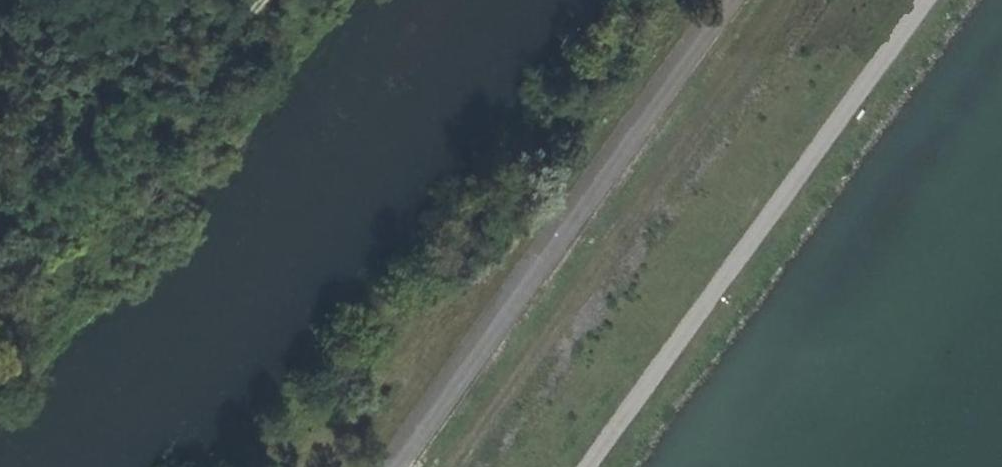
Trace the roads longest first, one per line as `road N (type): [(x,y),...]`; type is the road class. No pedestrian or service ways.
road 1 (track): [(922,0),(588,466)]
road 2 (track): [(457,466),(790,0)]
road 3 (track): [(260,0),(135,157),(0,294)]

